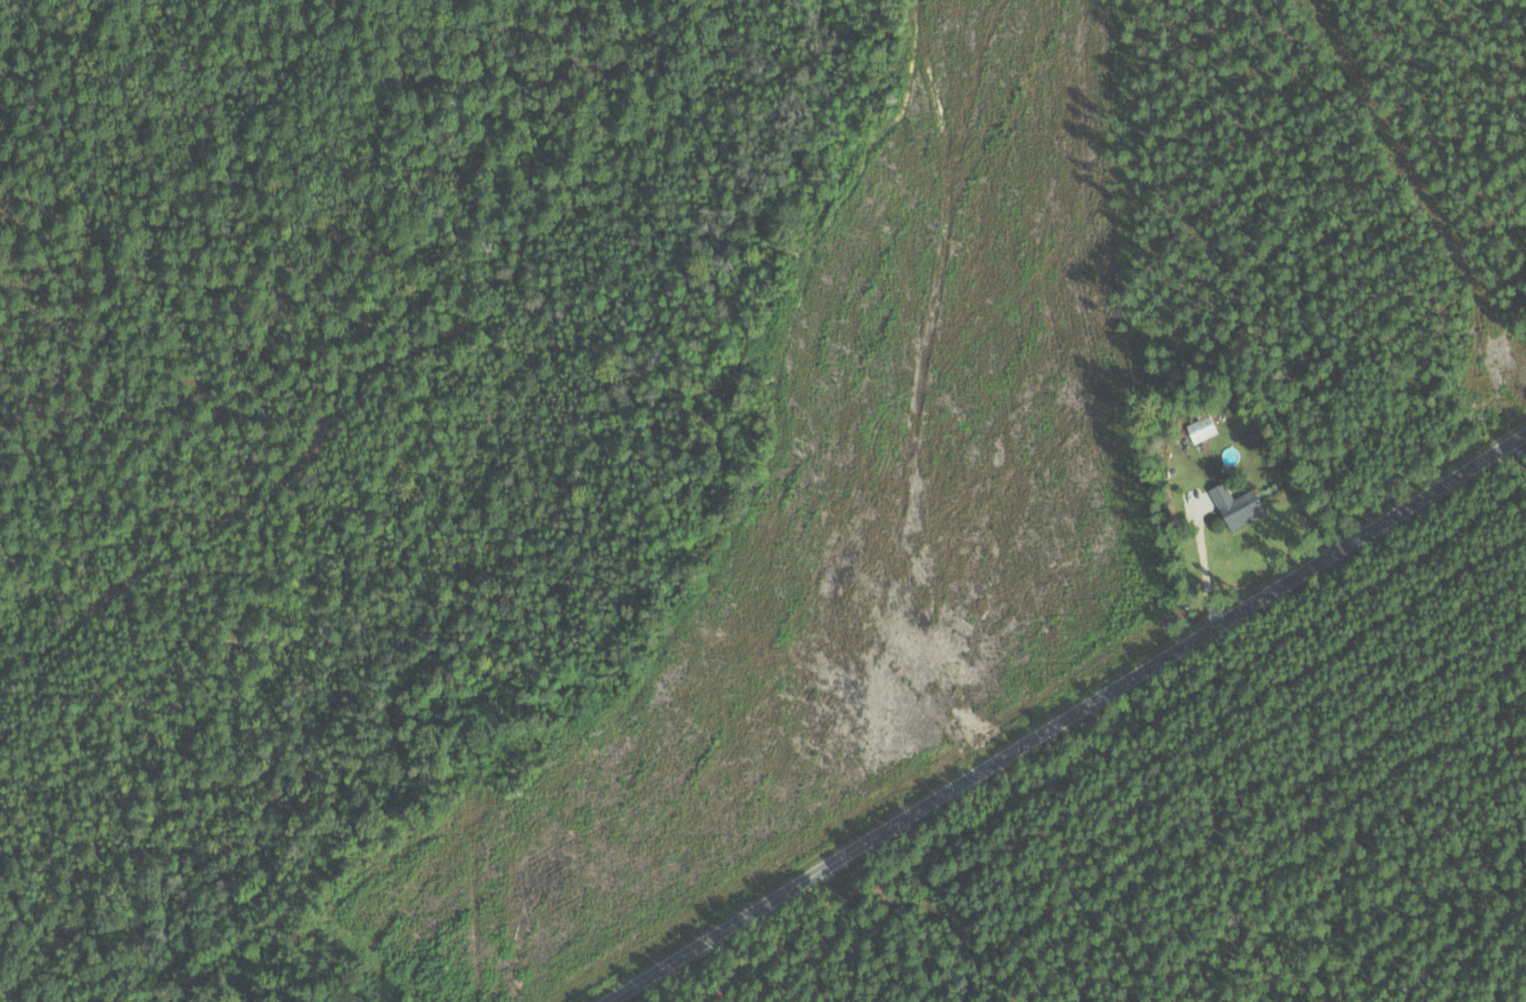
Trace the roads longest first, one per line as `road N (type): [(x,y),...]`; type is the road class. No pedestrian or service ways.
road 1 (residential): [(616,1001),(1525,437)]

